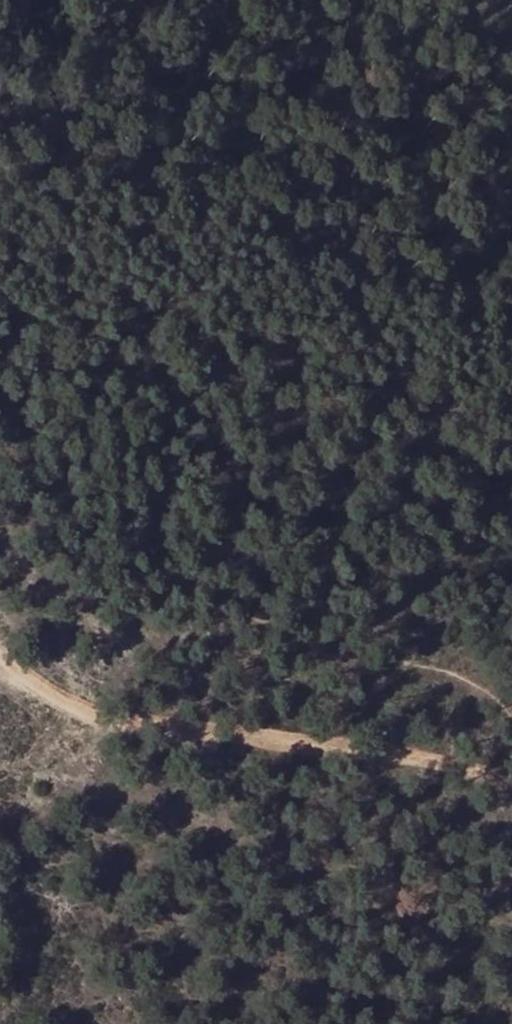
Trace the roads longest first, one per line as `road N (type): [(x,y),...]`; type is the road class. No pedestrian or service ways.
road 1 (track): [(0,653),(29,683),(108,724),(511,782)]

